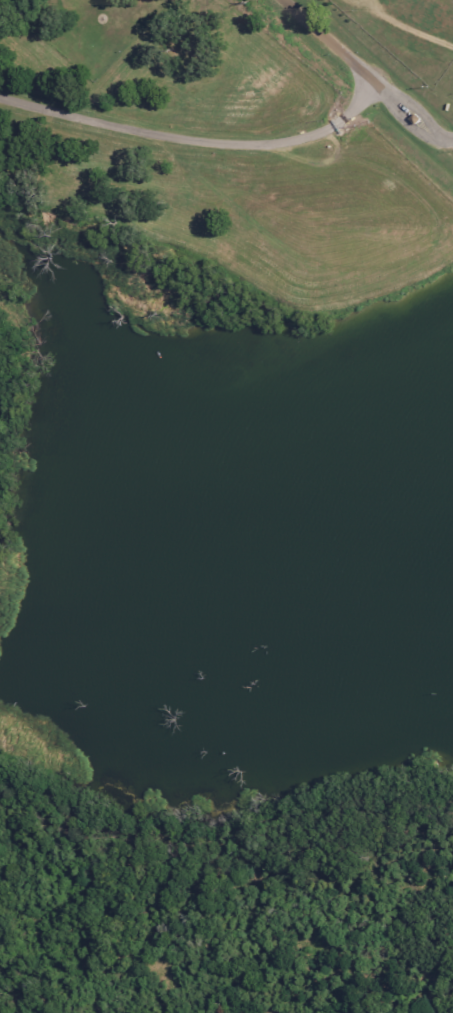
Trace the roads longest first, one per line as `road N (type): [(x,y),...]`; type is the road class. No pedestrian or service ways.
road 1 (residential): [(363,70),(363,89),(299,142),(193,141),(0,93)]

